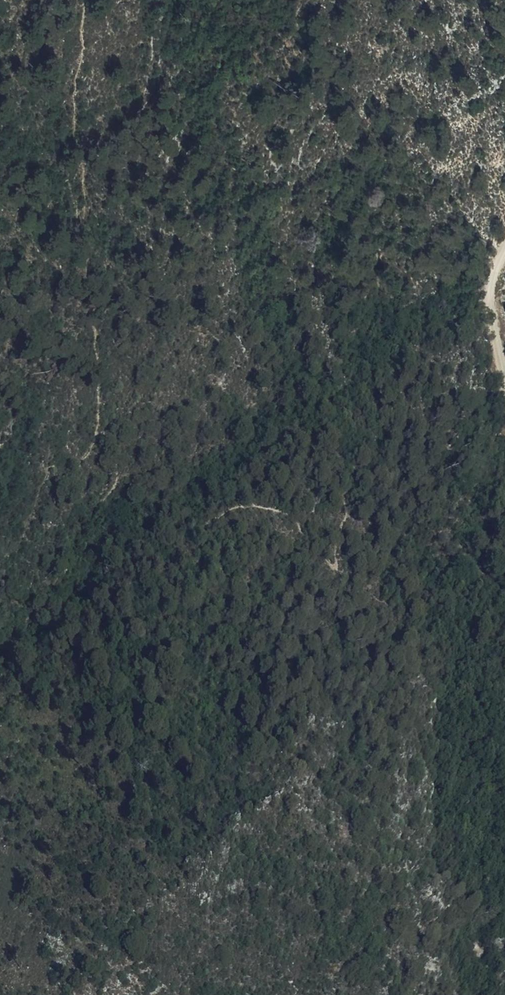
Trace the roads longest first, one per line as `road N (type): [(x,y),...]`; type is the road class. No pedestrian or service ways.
road 1 (track): [(504,247),(490,281),(490,312),(504,384)]

